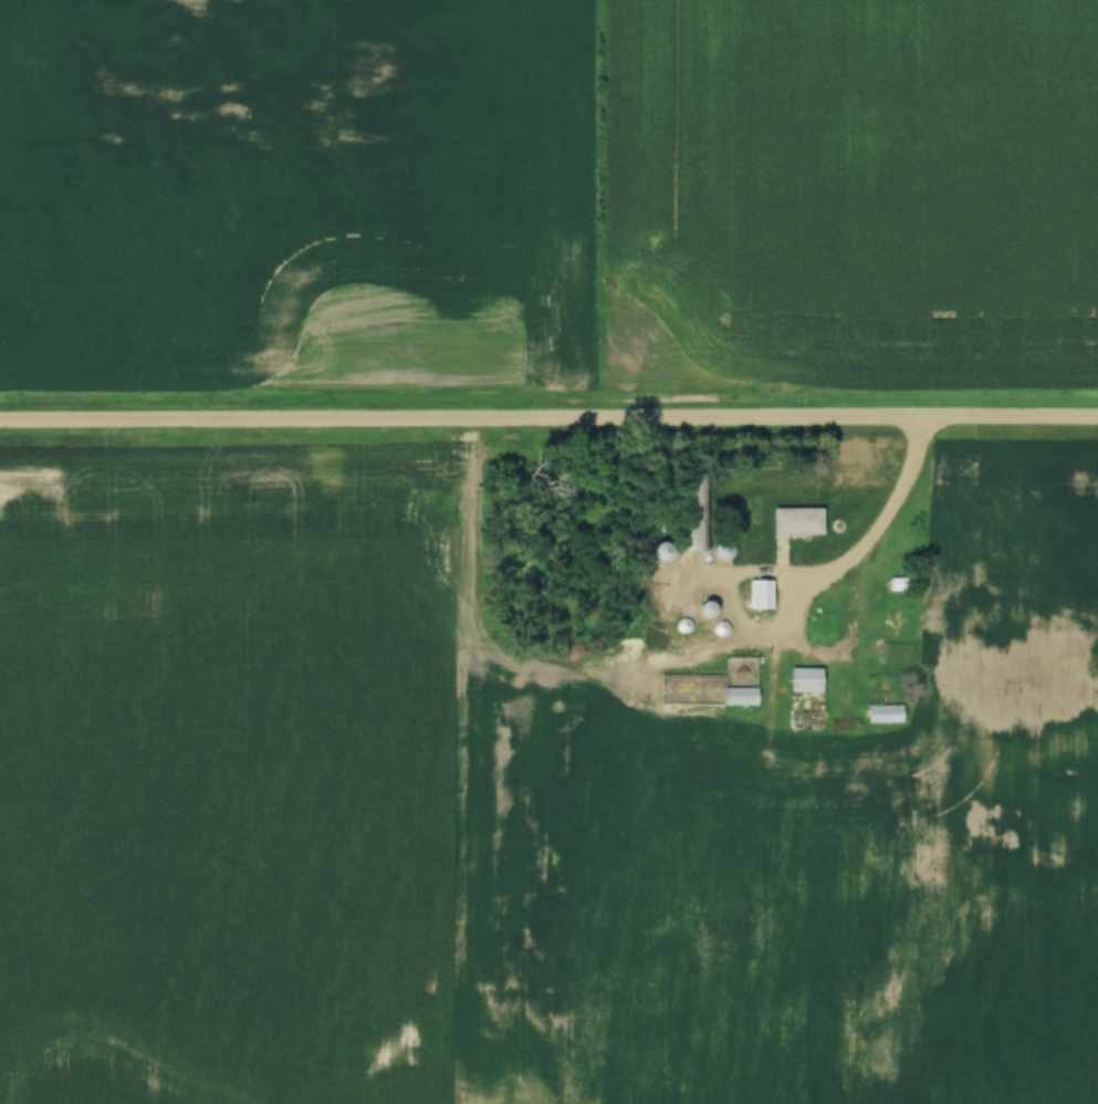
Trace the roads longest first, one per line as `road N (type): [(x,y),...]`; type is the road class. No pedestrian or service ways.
road 1 (residential): [(1097,419),(0,419)]

